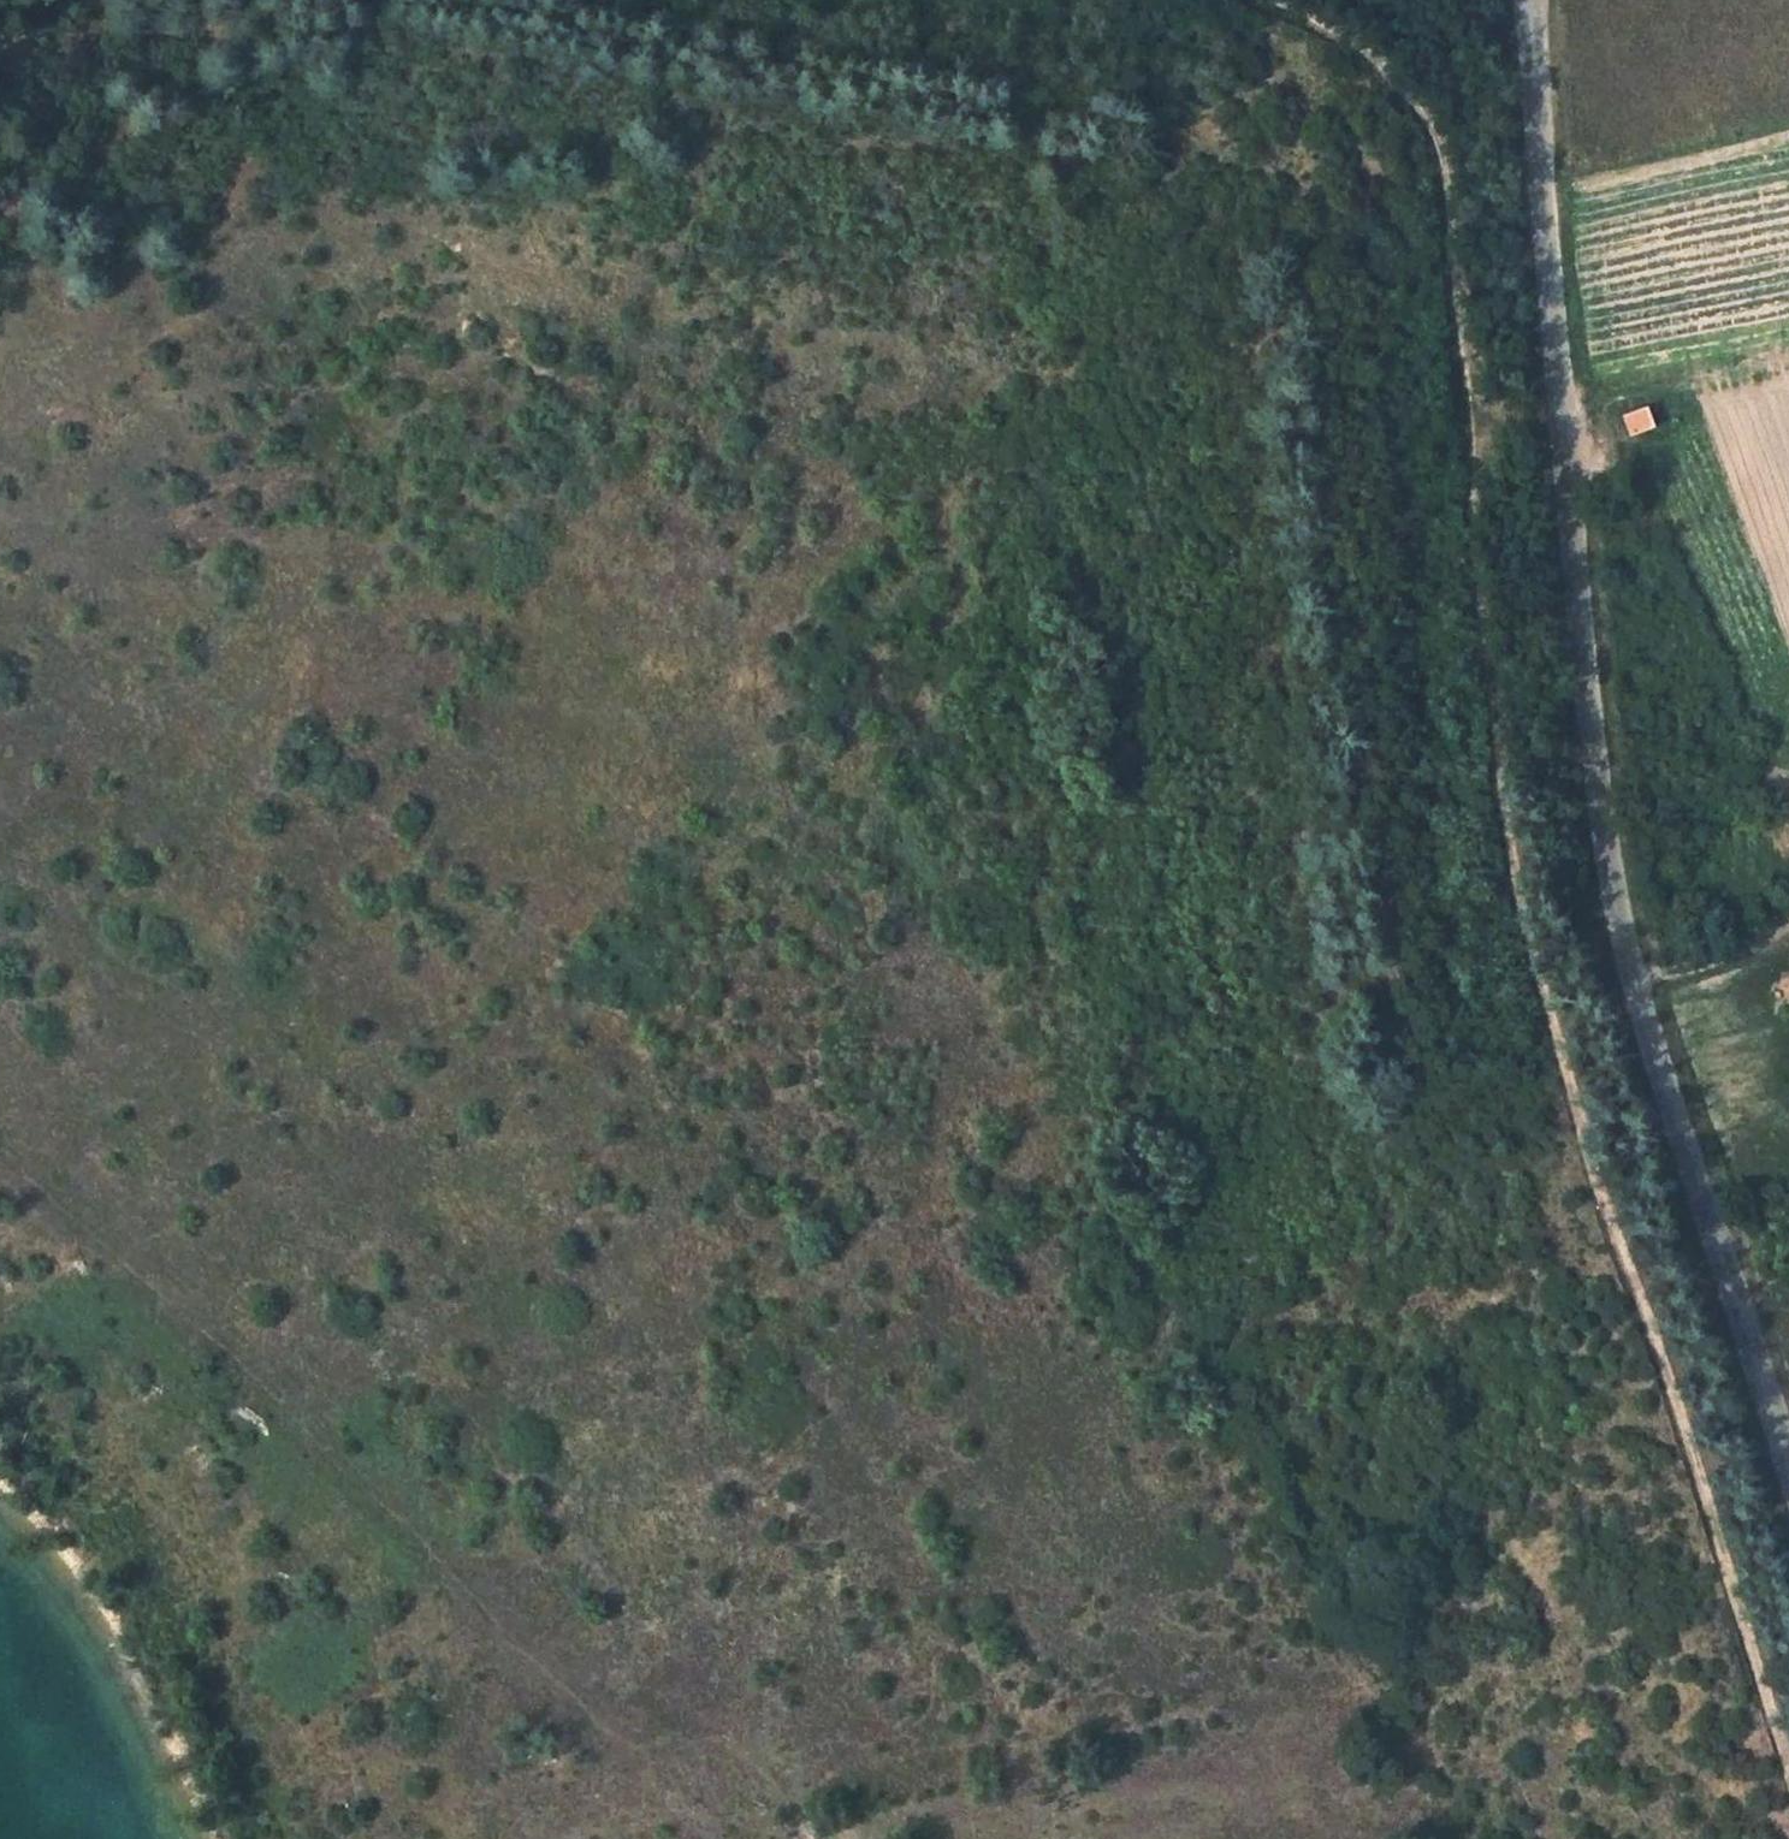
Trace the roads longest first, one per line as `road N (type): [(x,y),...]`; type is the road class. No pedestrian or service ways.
road 1 (unclassified): [(1529,0),(1606,854),(1631,981),(1788,1456)]
road 2 (track): [(1788,915),(1631,981)]

